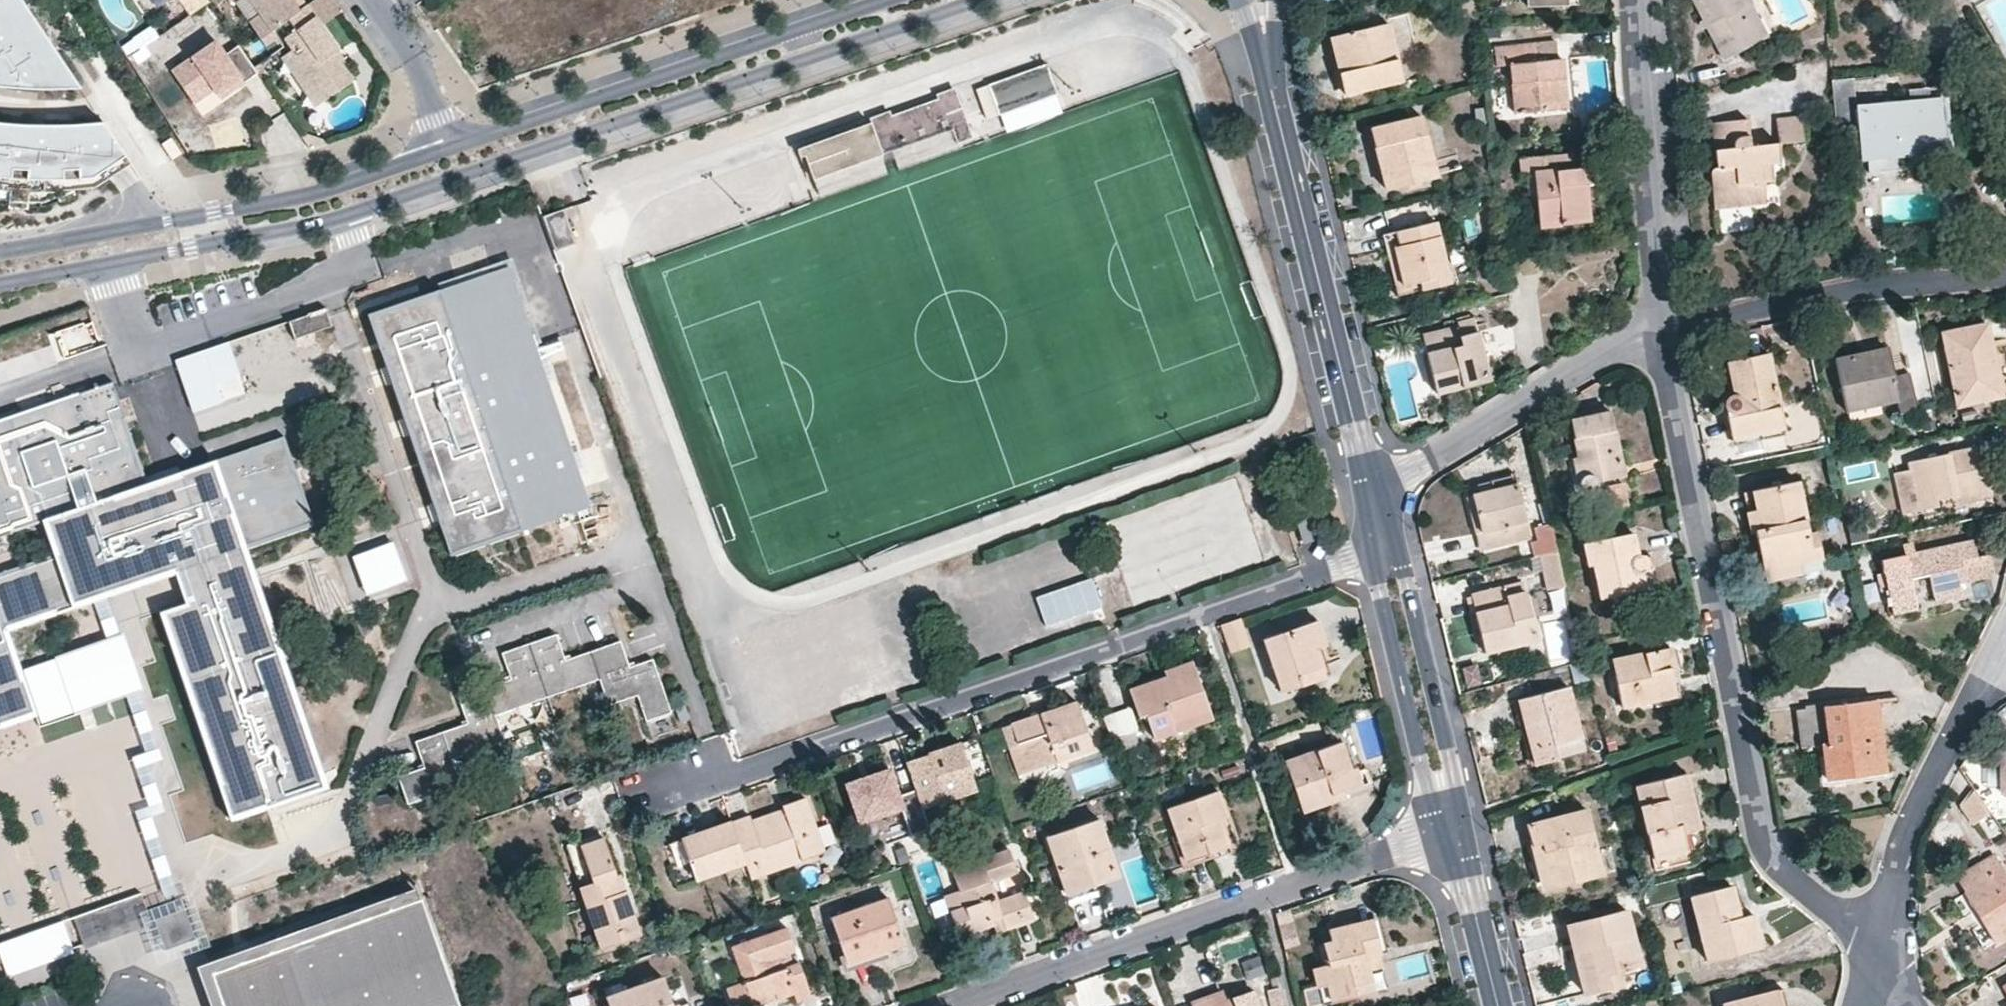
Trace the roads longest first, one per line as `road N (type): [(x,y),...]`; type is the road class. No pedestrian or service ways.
road 1 (tertiary): [(0,283),(325,222),(983,0)]
road 2 (residential): [(1659,334),(1765,843),(1883,958)]
road 3 (residential): [(946,1005),(1454,826)]
road 4 (tertiary): [(448,150),(340,185),(0,253)]
road 5 (tertiary): [(881,0),(448,150)]
road 6 (tertiary): [(1279,83),(1376,494)]
road 7 (residential): [(1659,334),(1845,294),(2005,283)]
road 8 (residential): [(2005,647),(1910,822),(1883,958)]
road 9 (residential): [(1633,0),(1659,334)]
road 10 (residential): [(1376,494),(1613,353),(1659,334)]
road 11 (tertiary): [(1392,563),(1382,585),(1428,782),(1454,826)]
road 12 (tertiary): [(1454,826),(1456,774),(1409,577),(1392,563)]
road 13 (tertiary): [(1499,1005),(1454,826)]
road 14 (residential): [(377,0),(422,65),(448,150)]

